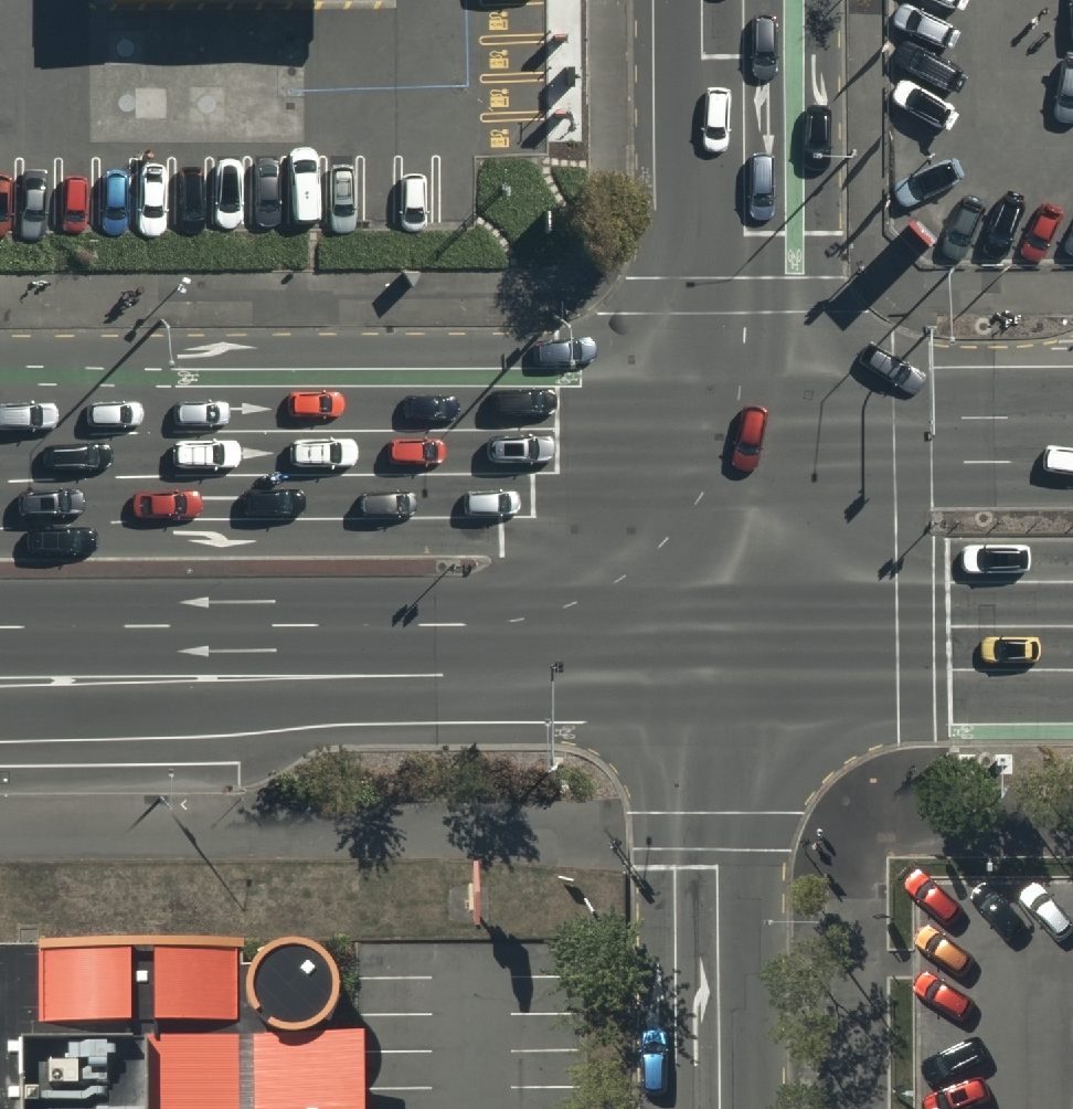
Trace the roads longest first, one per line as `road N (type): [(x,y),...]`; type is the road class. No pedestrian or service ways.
road 1 (primary): [(725,631),(144,713),(0,713)]
road 2 (primary): [(725,631),(0,629)]
road 3 (primary): [(98,443),(735,447)]
road 4 (unclassified): [(725,631),(719,1108)]
road 5 (tertiary): [(737,0),(735,447)]
road 6 (primary): [(1072,632),(725,631)]
road 7 (primary): [(735,447),(1072,446)]
road 8 (tertiary): [(735,447),(725,631)]

